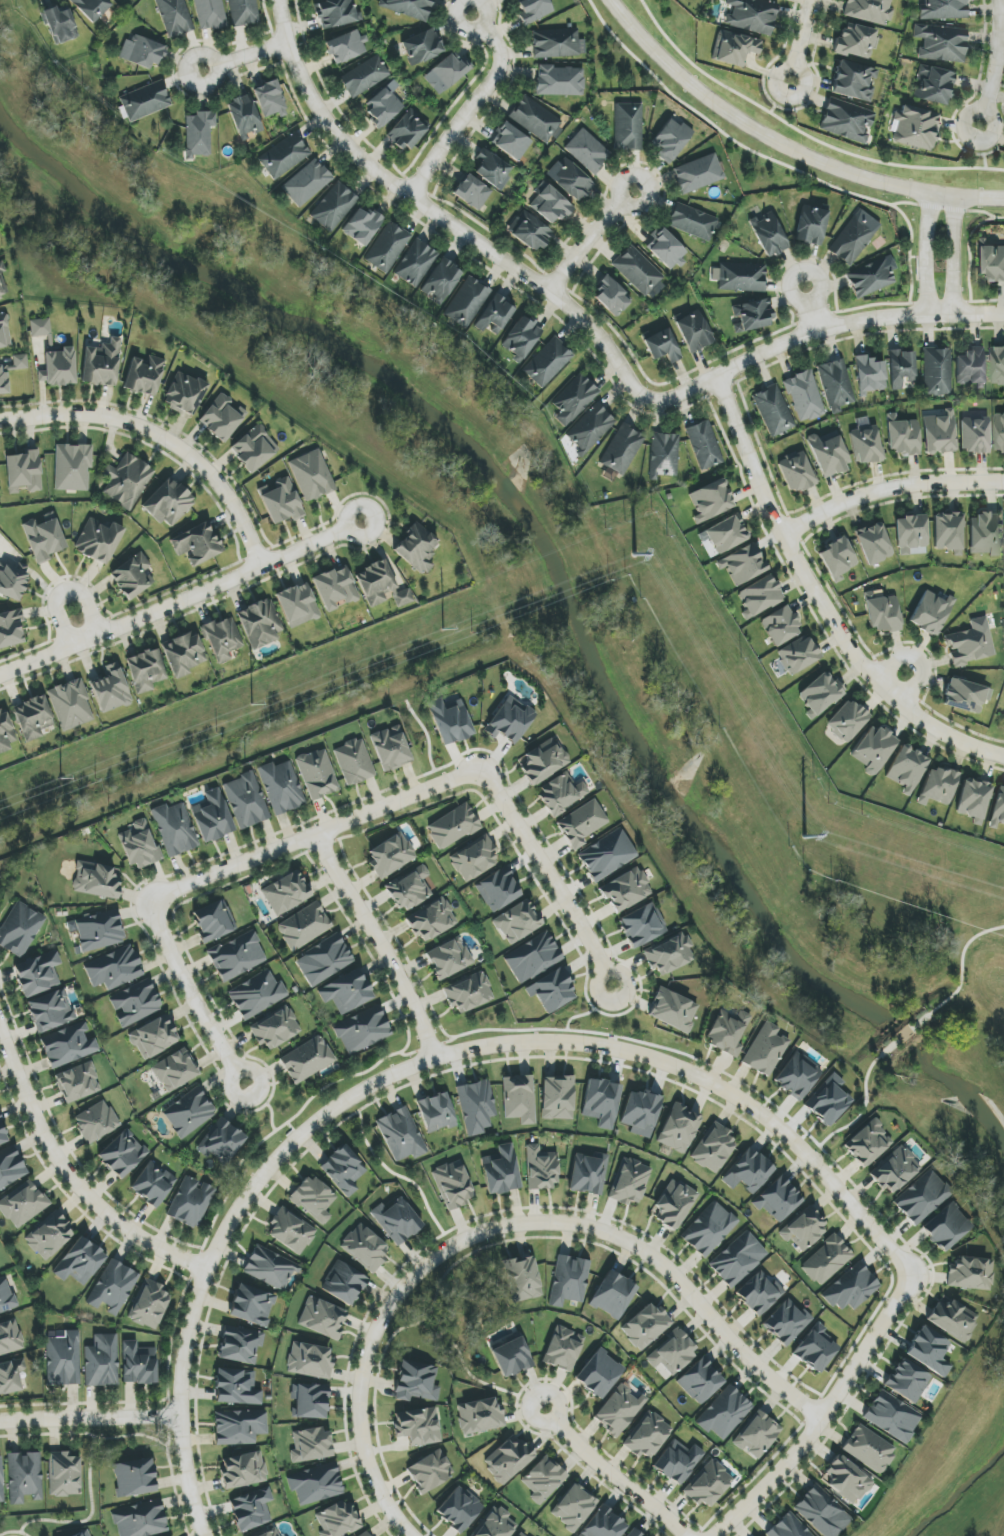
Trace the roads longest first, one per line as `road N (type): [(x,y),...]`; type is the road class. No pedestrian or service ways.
road 1 (residential): [(207,1535),(190,1493),(182,1416),(185,1350),(206,1266),(250,1193),(300,1136),(370,1085),(435,1057),(563,1041),(654,1055),(706,1076),(808,1151),(907,1270)]
road 2 (residential): [(417,1535),(373,1475),(364,1441),(365,1363),(383,1313),(411,1276),(459,1241),(499,1227),(577,1225),(648,1254),(783,1391),(823,1417)]
road 3 (residential): [(281,0),(288,45),(325,137),(486,254),(550,290),(608,343),(637,391),(658,401)]
road 4 (residential): [(716,379),(783,534),(852,650),(917,716),(1003,754)]
road 5 (tertiary): [(1003,199),(929,199),(856,183),(735,120),(641,39),(611,0)]
road 6 (residential): [(355,524),(0,674)]
road 7 (residential): [(658,401),(815,330),(889,317),(1003,314)]
road 8 (residential): [(152,901),(482,771)]
road 9 (residential): [(0,1021),(54,1155),(77,1186),(126,1229),(206,1266)]
road 10 (residential): [(0,419),(87,414),(162,437),(205,467),(263,565)]
road 11 (residential): [(907,1270),(823,1417),(720,1535)]
road 12 (residential): [(613,988),(505,796),(482,771)]
road 13 (residential): [(315,834),(405,980),(435,1057)]
road 14 (residential): [(1003,482),(874,493),(783,534)]
road 15 (residential): [(411,194),(496,70),(493,35),(472,14)]
road 16 (residential): [(247,1080),(152,901)]
road 17 (residential): [(687,1535),(546,1409)]
road 18 (residential): [(0,1422),(182,1416)]
road 19 (residential): [(550,290),(634,189)]
road 20 (residential): [(999,0),(982,128)]
road 21 (residential): [(100,635),(83,596),(65,593),(56,610),(71,646)]

